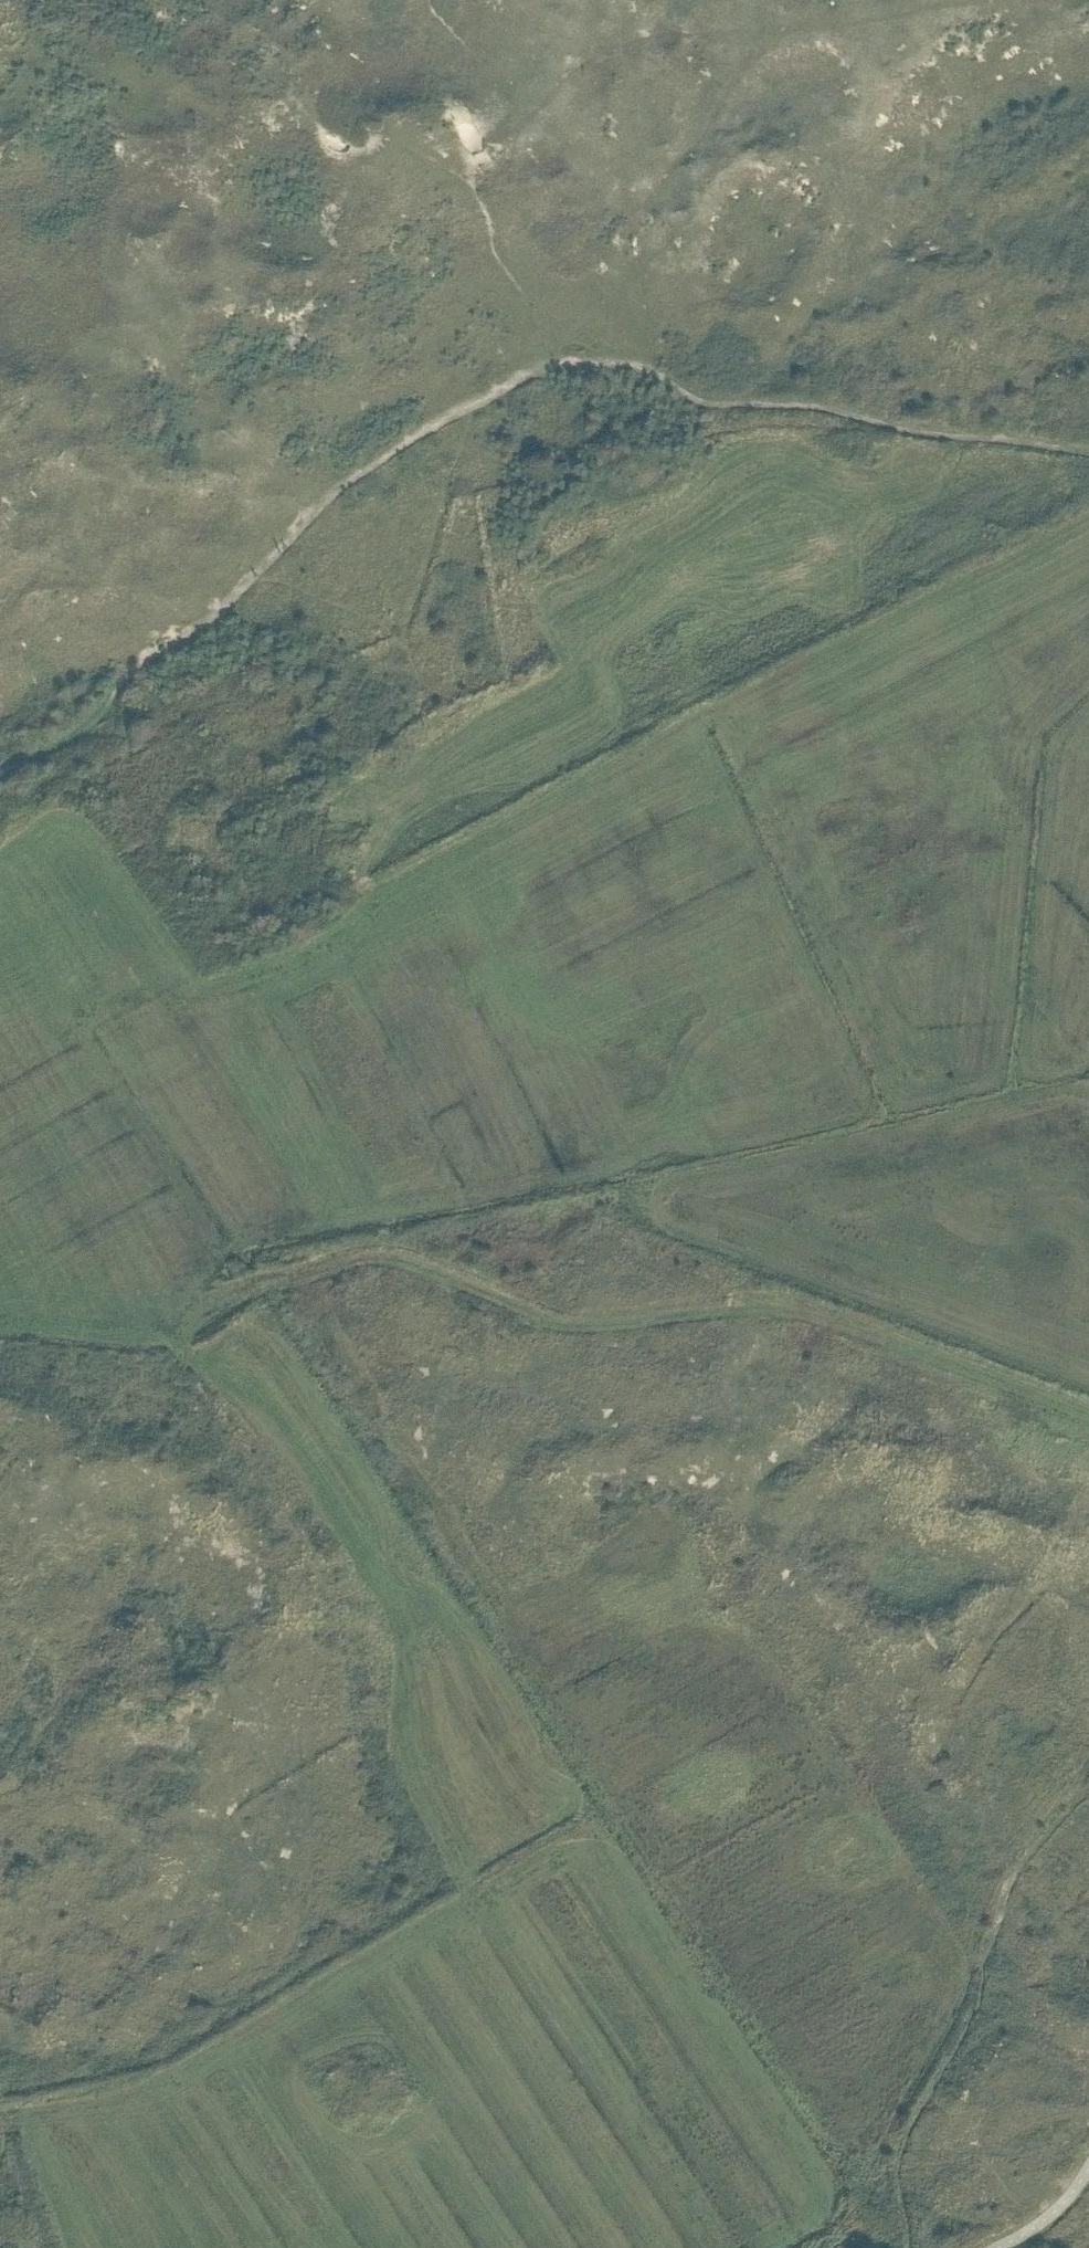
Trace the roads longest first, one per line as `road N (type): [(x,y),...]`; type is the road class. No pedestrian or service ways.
road 1 (track): [(1088,1782),(996,1906),(959,2036),(908,2127),(900,2150),(906,2247)]

